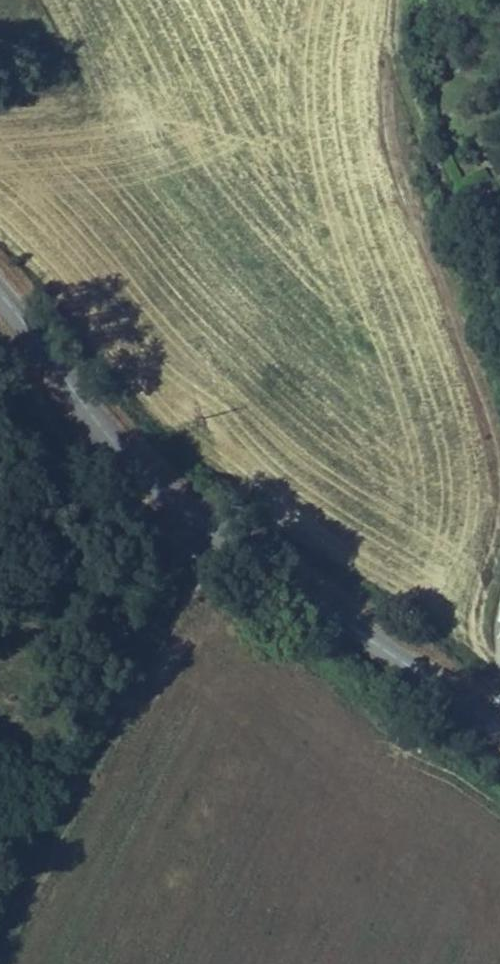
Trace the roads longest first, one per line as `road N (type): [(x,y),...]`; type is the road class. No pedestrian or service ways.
road 1 (tertiary): [(499,728),(139,470),(0,296)]
road 2 (track): [(499,421),(393,117),(393,0)]
road 3 (track): [(499,671),(477,636),(499,545)]

